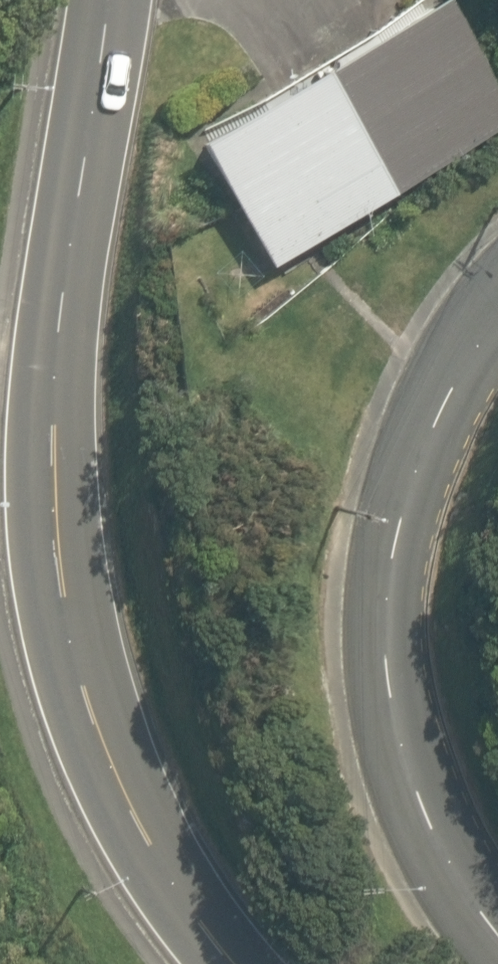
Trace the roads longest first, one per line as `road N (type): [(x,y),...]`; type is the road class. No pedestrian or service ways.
road 1 (secondary): [(110,0),(46,418),(52,568),(82,701),(144,840),(237,963)]
road 2 (residential): [(497,304),(477,322),(407,440),(382,636),(421,798),(497,941)]

